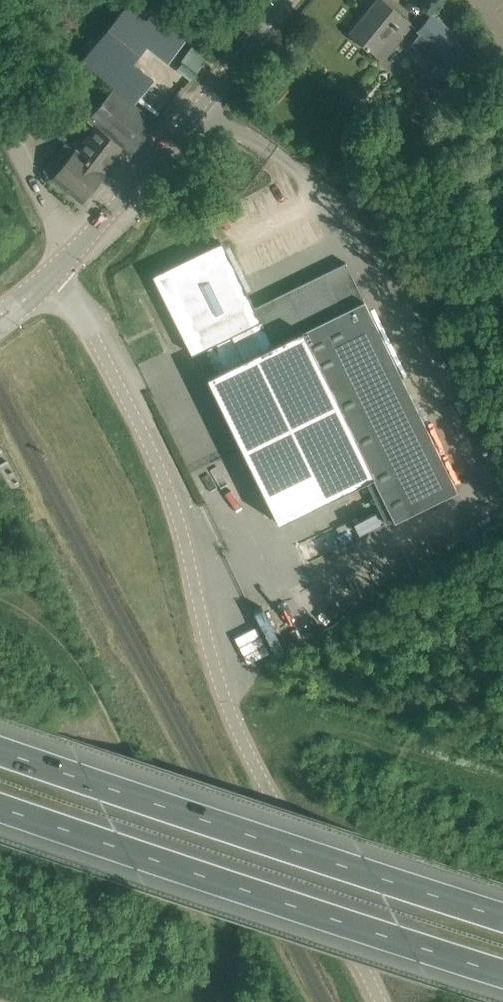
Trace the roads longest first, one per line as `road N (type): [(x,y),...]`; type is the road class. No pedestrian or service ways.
road 1 (unclassified): [(389,1001),(275,795),(230,693),(170,480),(74,306),(67,268)]
road 2 (motorway): [(502,918),(0,750)]
road 3 (motorway): [(0,806),(502,973)]
road 4 (tertiary): [(67,268),(283,0)]
road 5 (unclassified): [(67,268),(51,212),(0,104)]

